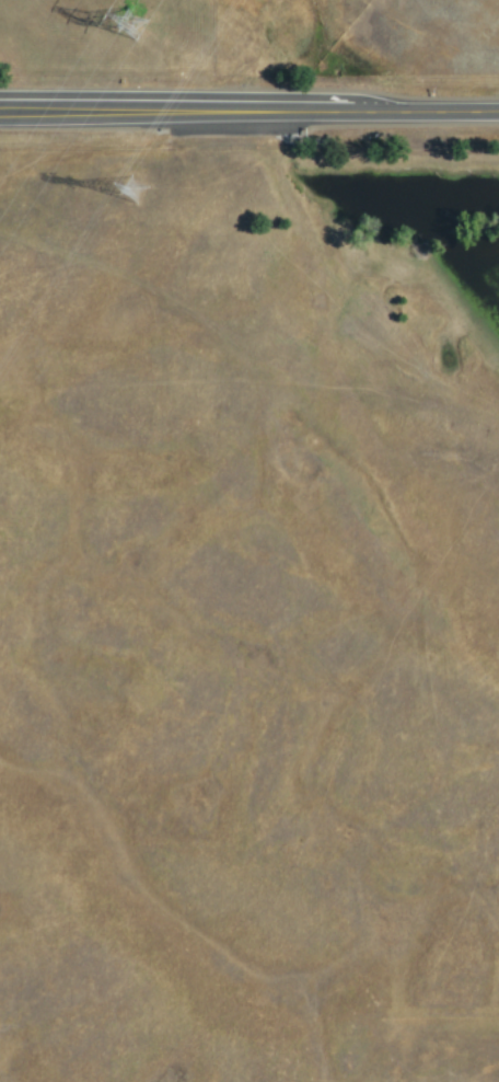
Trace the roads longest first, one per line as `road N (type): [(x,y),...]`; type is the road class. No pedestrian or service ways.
road 1 (trunk): [(0,118),(498,114)]

